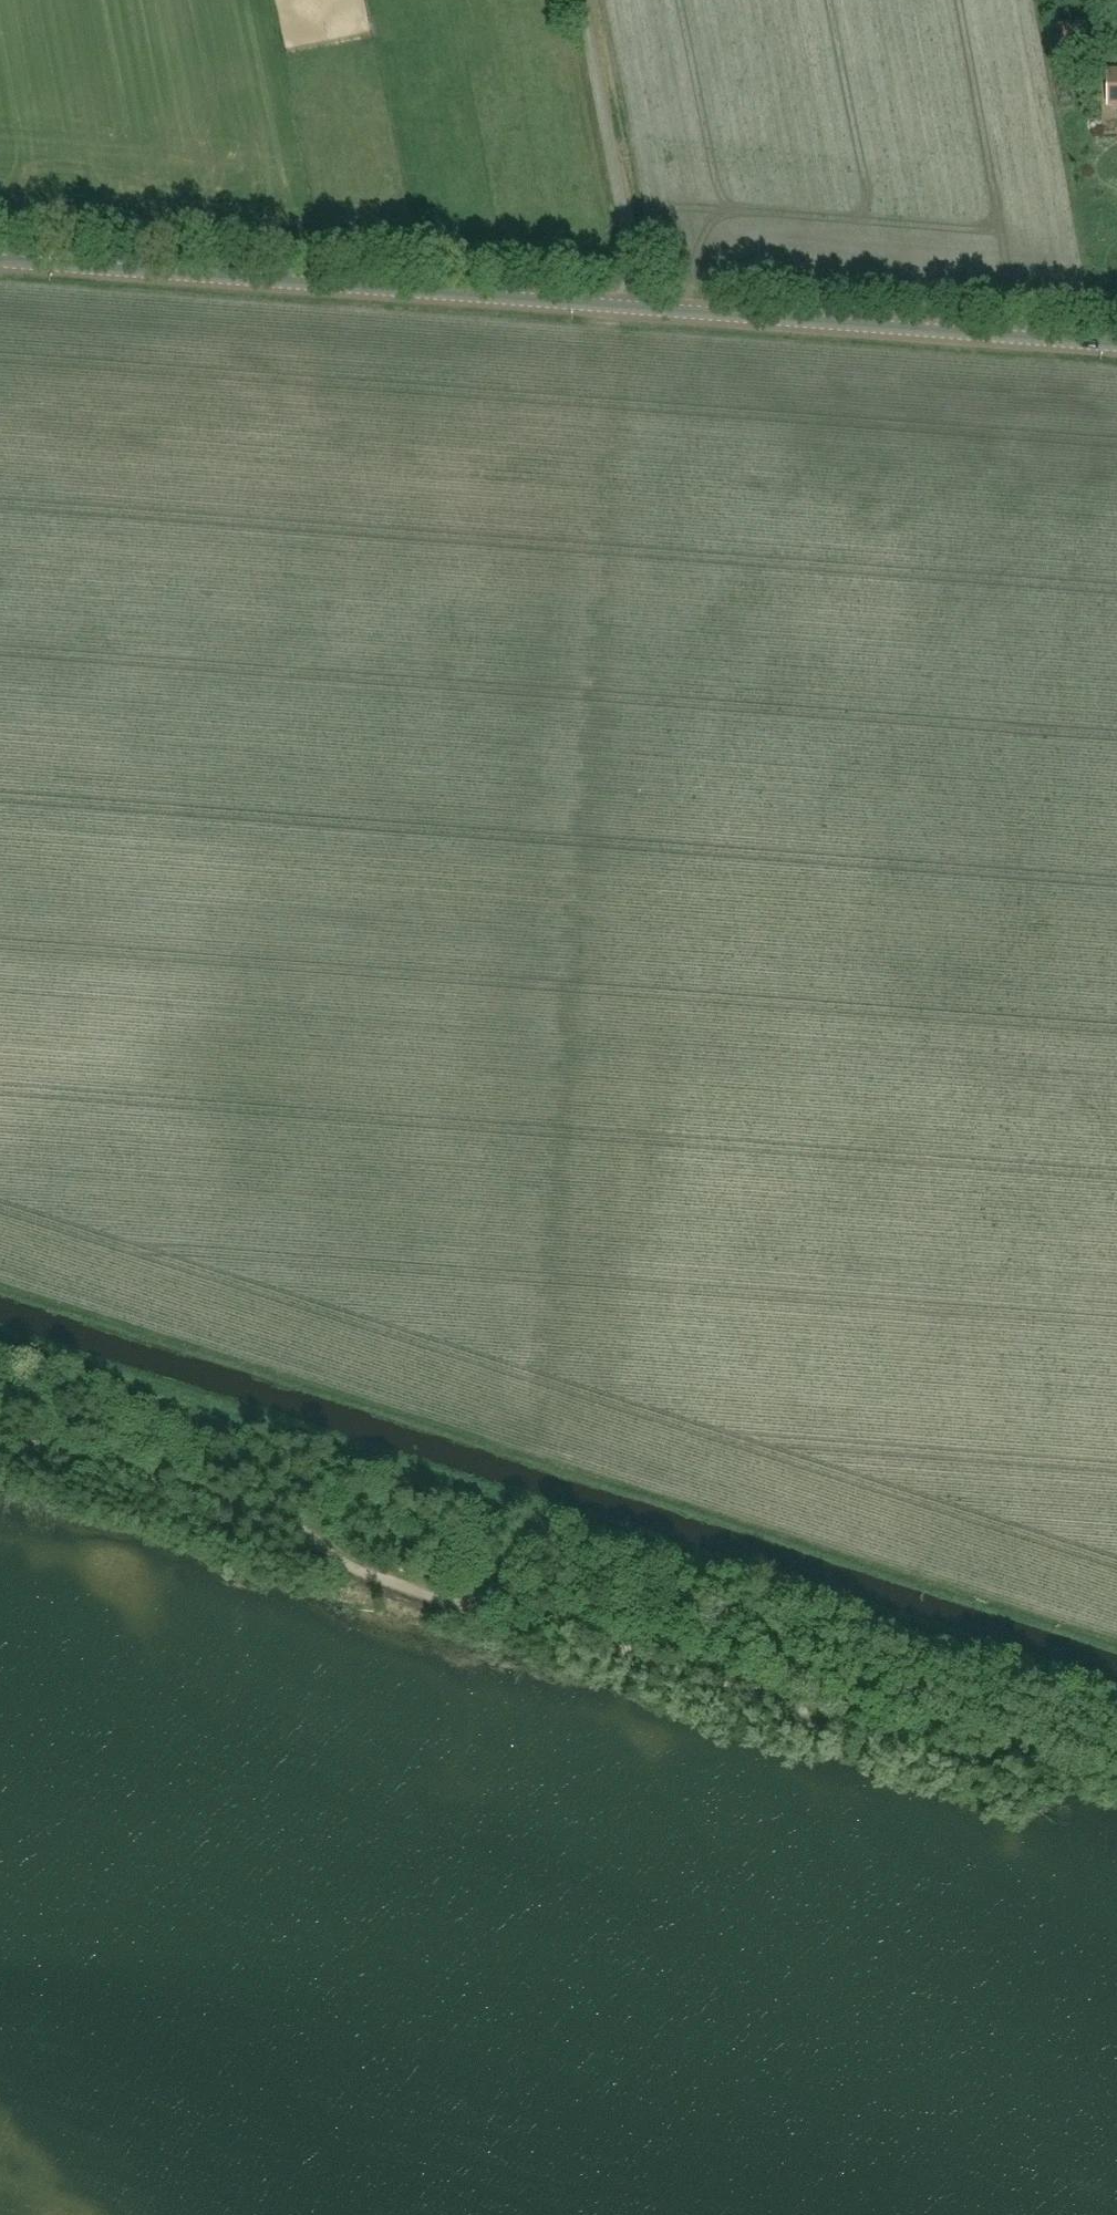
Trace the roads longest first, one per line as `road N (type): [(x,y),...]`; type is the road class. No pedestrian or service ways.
road 1 (unclassified): [(1116,346),(0,260)]

